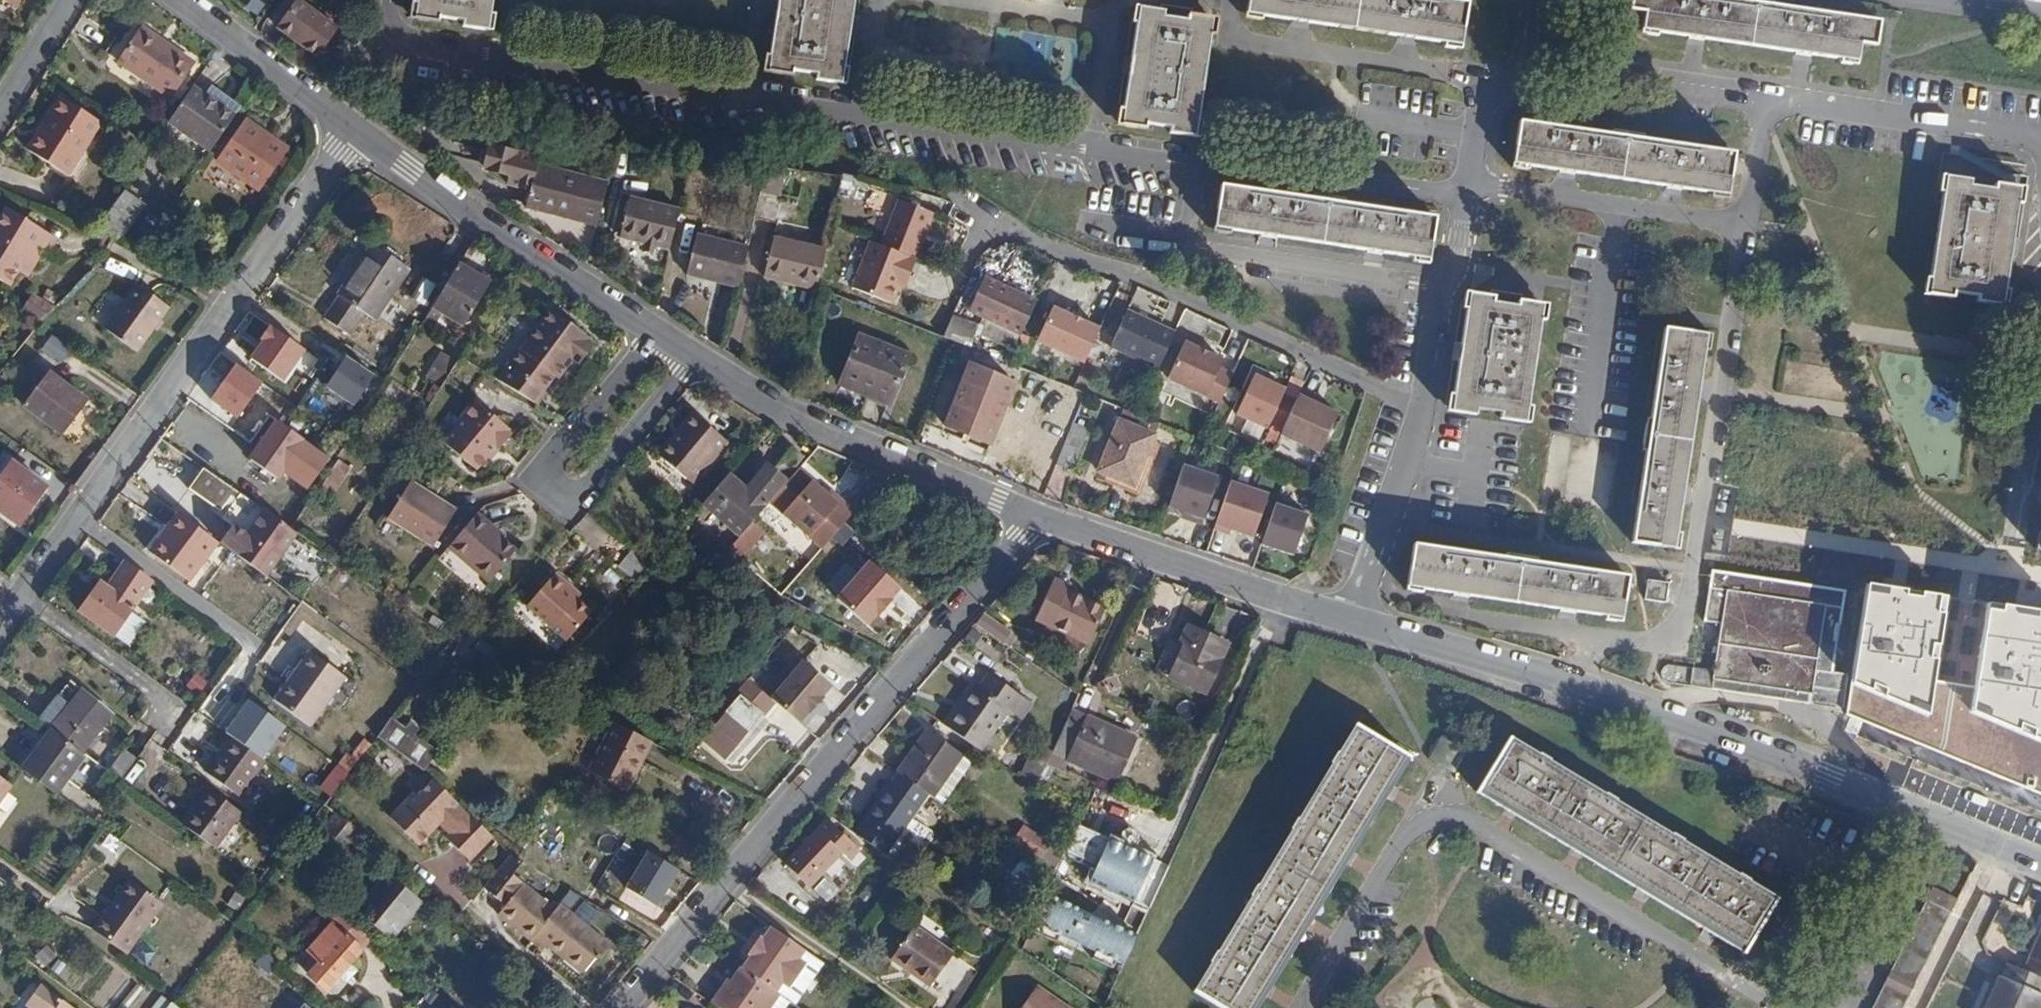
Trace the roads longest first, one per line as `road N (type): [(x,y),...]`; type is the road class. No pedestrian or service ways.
road 1 (residential): [(1465,193),(421,75),(394,44),(400,0)]
road 2 (residential): [(630,1007),(1040,516)]
road 3 (residential): [(358,127),(0,620)]
road 4 (residential): [(1570,685),(1592,649),(1663,645),(1687,609),(1748,222)]
road 5 (unclassified): [(1570,685),(1833,775),(2040,865)]
road 6 (residential): [(1421,405),(1142,275),(994,220)]
road 7 (residential): [(659,333),(540,472),(572,505),(693,356)]
road 8 (unclassified): [(693,356),(770,405),(1040,516)]
road 9 (unclassified): [(358,127),(480,221),(659,333)]
road 10 (unclassified): [(1040,516),(1352,618)]
road 11 (residential): [(1485,77),(1226,36),(1231,0)]
road 12 (residential): [(1748,222),(1468,181)]
road 13 (residential): [(1767,95),(2040,138)]
road 14 (residential): [(1767,95),(1511,52)]
road 15 (unclassified): [(1352,618),(1570,685)]
road 16 (residential): [(1352,618),(1421,405)]
road 17 (residential): [(1421,405),(1439,288),(1460,255),(1465,193)]
road 18 (unclassified): [(183,0),(358,127)]
road 19 (residential): [(1903,889),(1844,1007)]
road 20 (residential): [(1748,222),(1767,95)]
road 21 (residential): [(2040,403),(2020,523)]
road 22 (residential): [(67,0),(0,101)]

